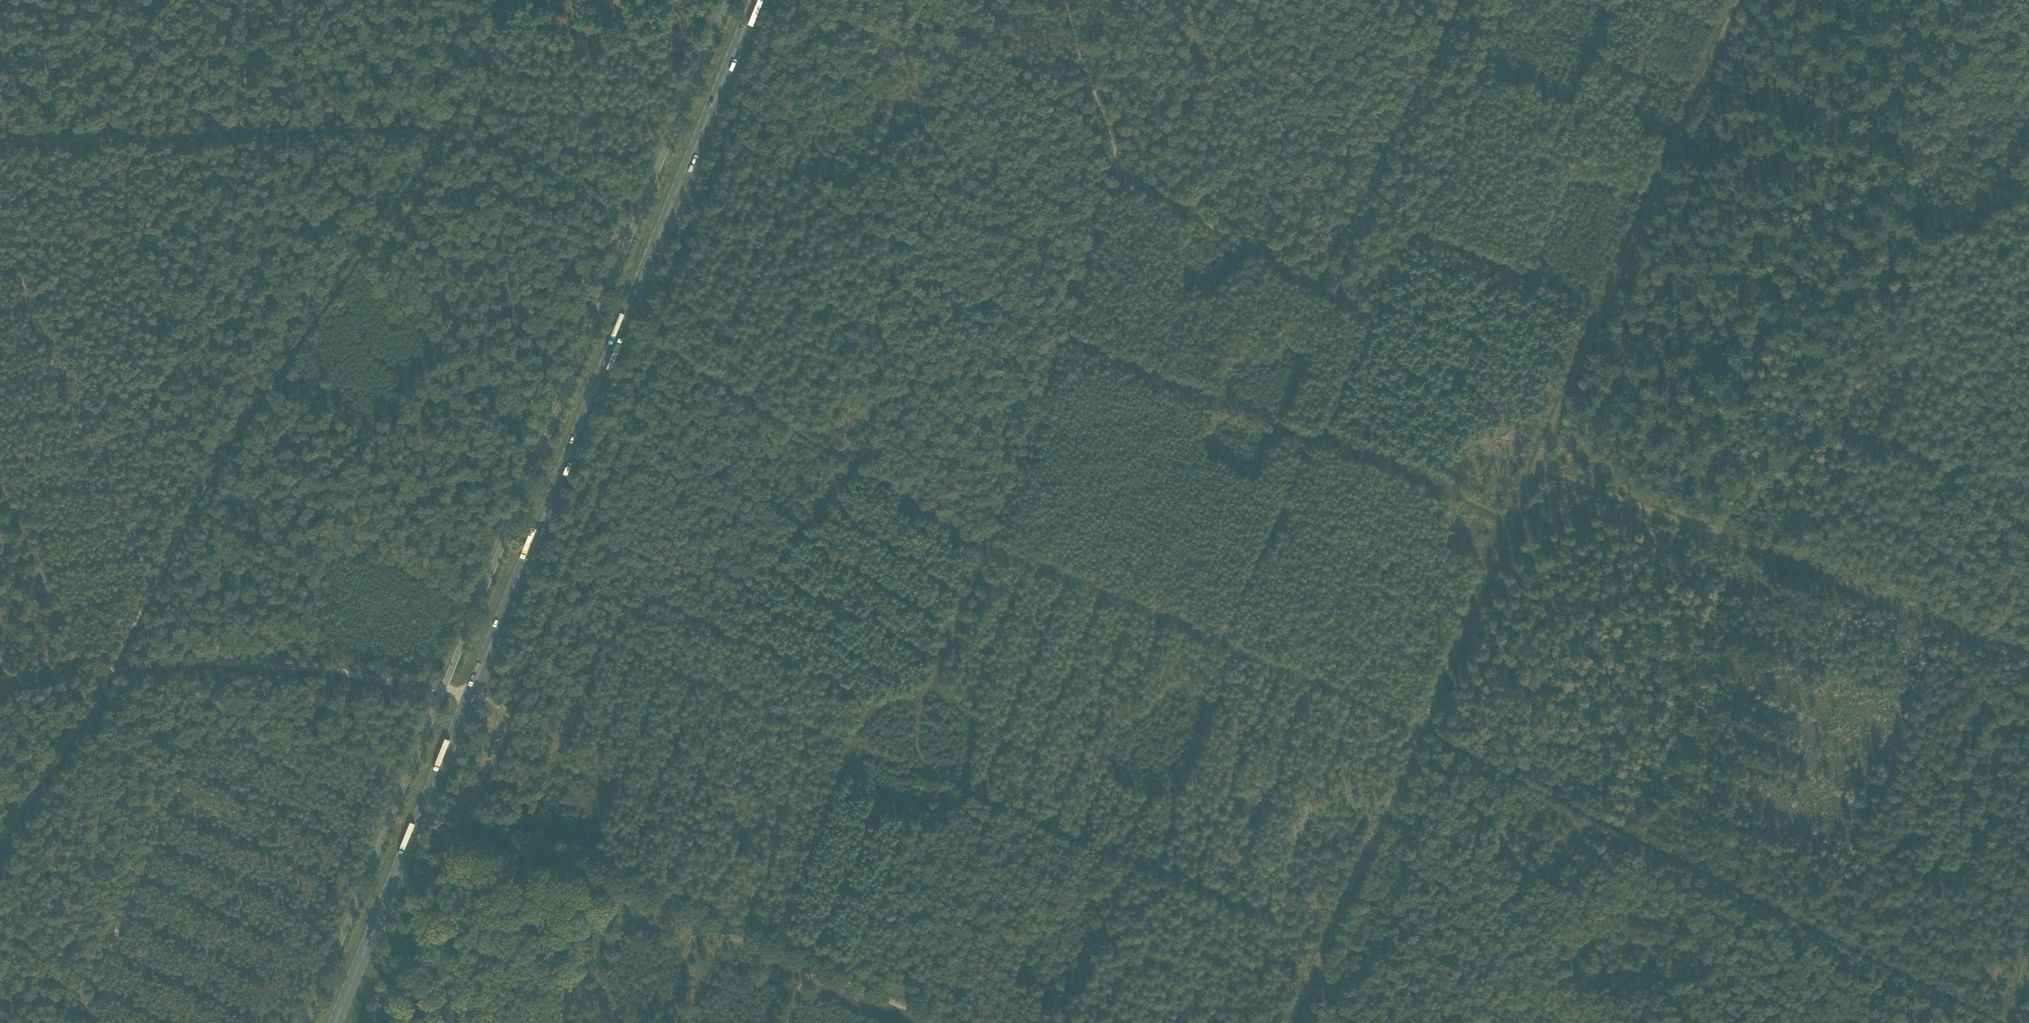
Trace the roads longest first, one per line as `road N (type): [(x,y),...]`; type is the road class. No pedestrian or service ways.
road 1 (track): [(247,134),(478,118),(396,202),(170,556),(148,609),(0,847)]
road 2 (primary): [(335,1022),(756,0)]
road 3 (track): [(110,671),(162,663),(305,668),(444,689),(508,712),(472,809),(483,832),(946,1022)]
road 4 (track): [(0,142),(247,134)]
road 5 (track): [(247,134),(248,0)]
road 6 (track): [(504,0),(478,118)]

